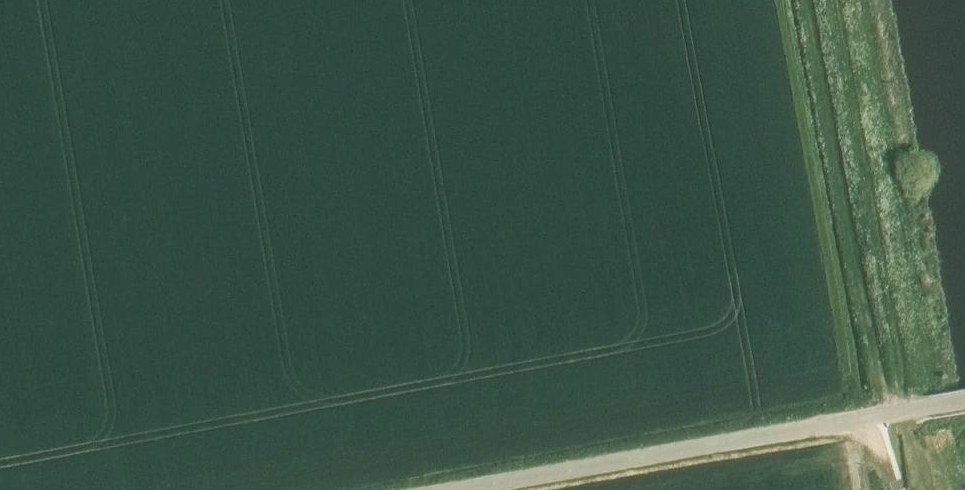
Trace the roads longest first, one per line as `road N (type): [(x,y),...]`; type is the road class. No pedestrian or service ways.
road 1 (unclassified): [(466,489),(964,400)]

